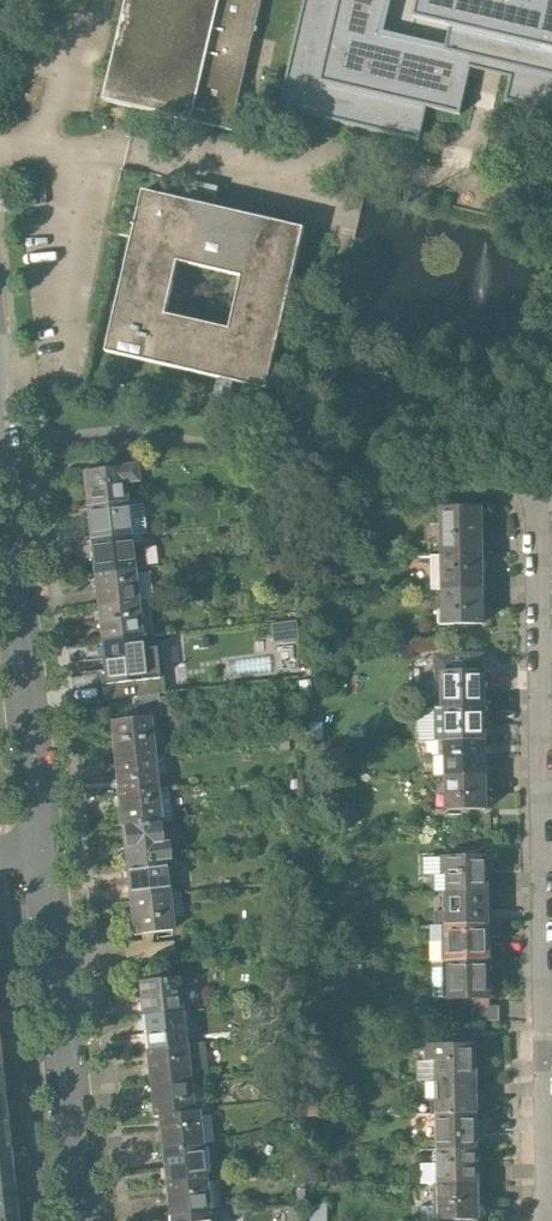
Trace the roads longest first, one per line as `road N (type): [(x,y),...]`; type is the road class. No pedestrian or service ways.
road 1 (residential): [(540,1220),(547,1201),(535,485)]
road 2 (residential): [(42,853),(0,444)]
road 3 (residential): [(88,1220),(42,853)]

